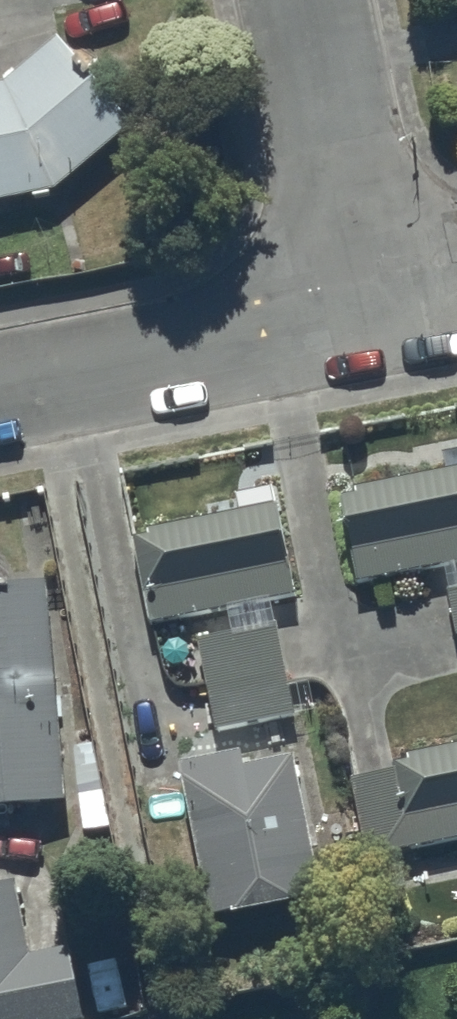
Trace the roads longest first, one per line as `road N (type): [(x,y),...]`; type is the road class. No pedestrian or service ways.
road 1 (residential): [(348,210),(346,251),(333,283),(310,315),(273,337),(0,391)]
road 2 (residential): [(348,210),(306,0)]

